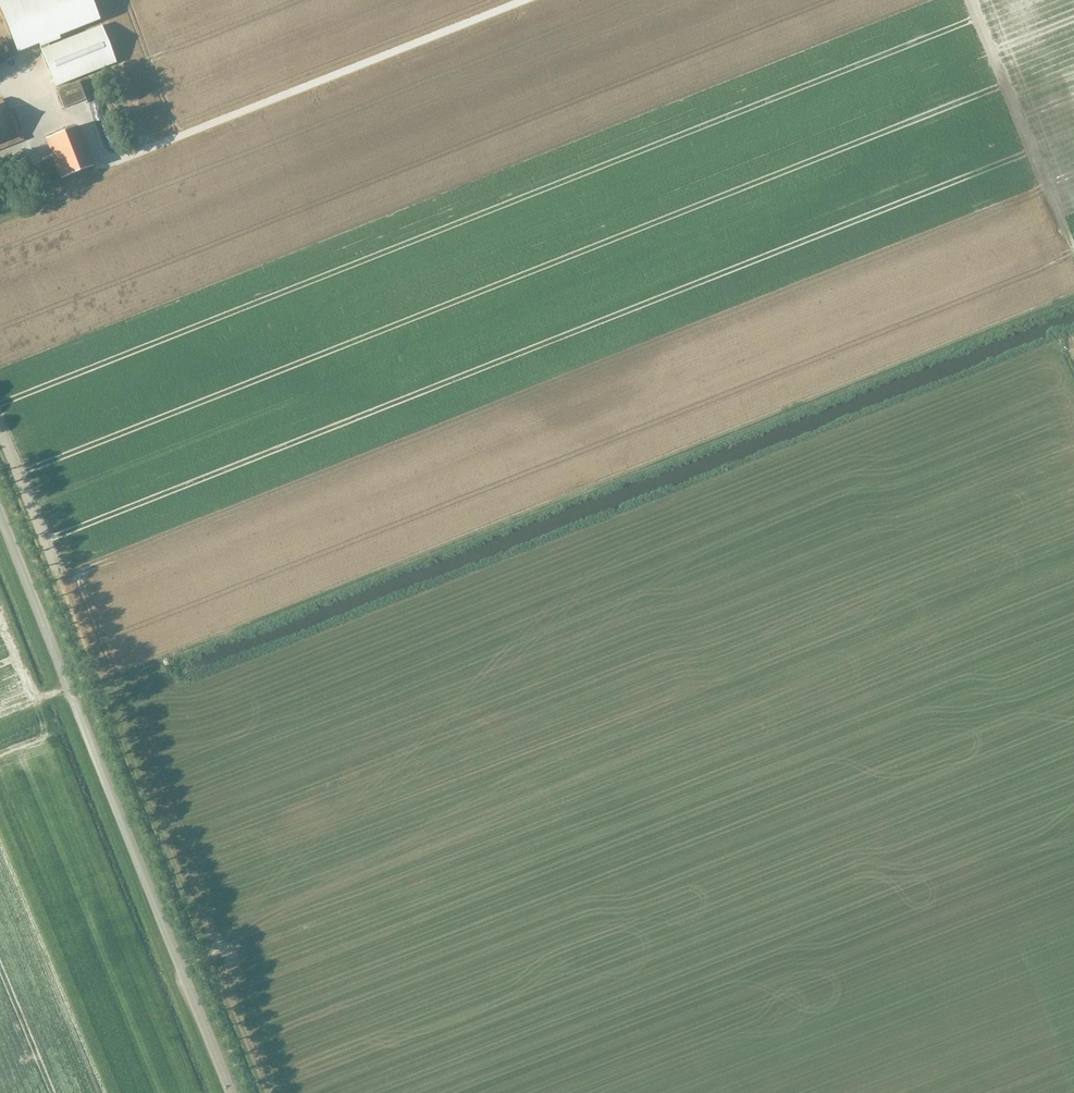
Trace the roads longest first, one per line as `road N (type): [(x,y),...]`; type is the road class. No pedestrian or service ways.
road 1 (unclassified): [(231,1092),(0,515)]

